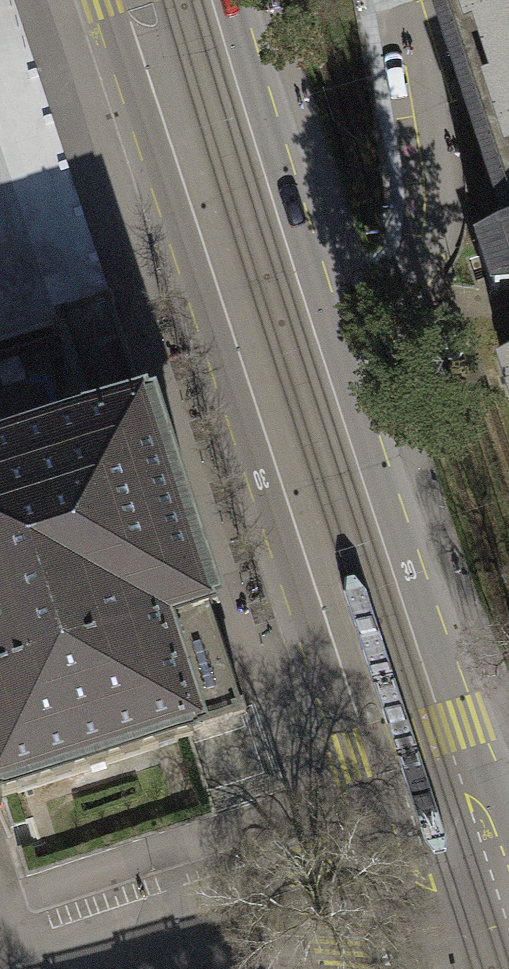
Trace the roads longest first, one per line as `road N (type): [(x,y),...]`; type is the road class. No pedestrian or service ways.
road 1 (primary): [(103,0),(390,879)]
road 2 (primary): [(508,830),(462,725),(232,0)]
road 3 (tertiary): [(105,968),(390,879)]
road 4 (tertiary): [(390,879),(508,845)]

